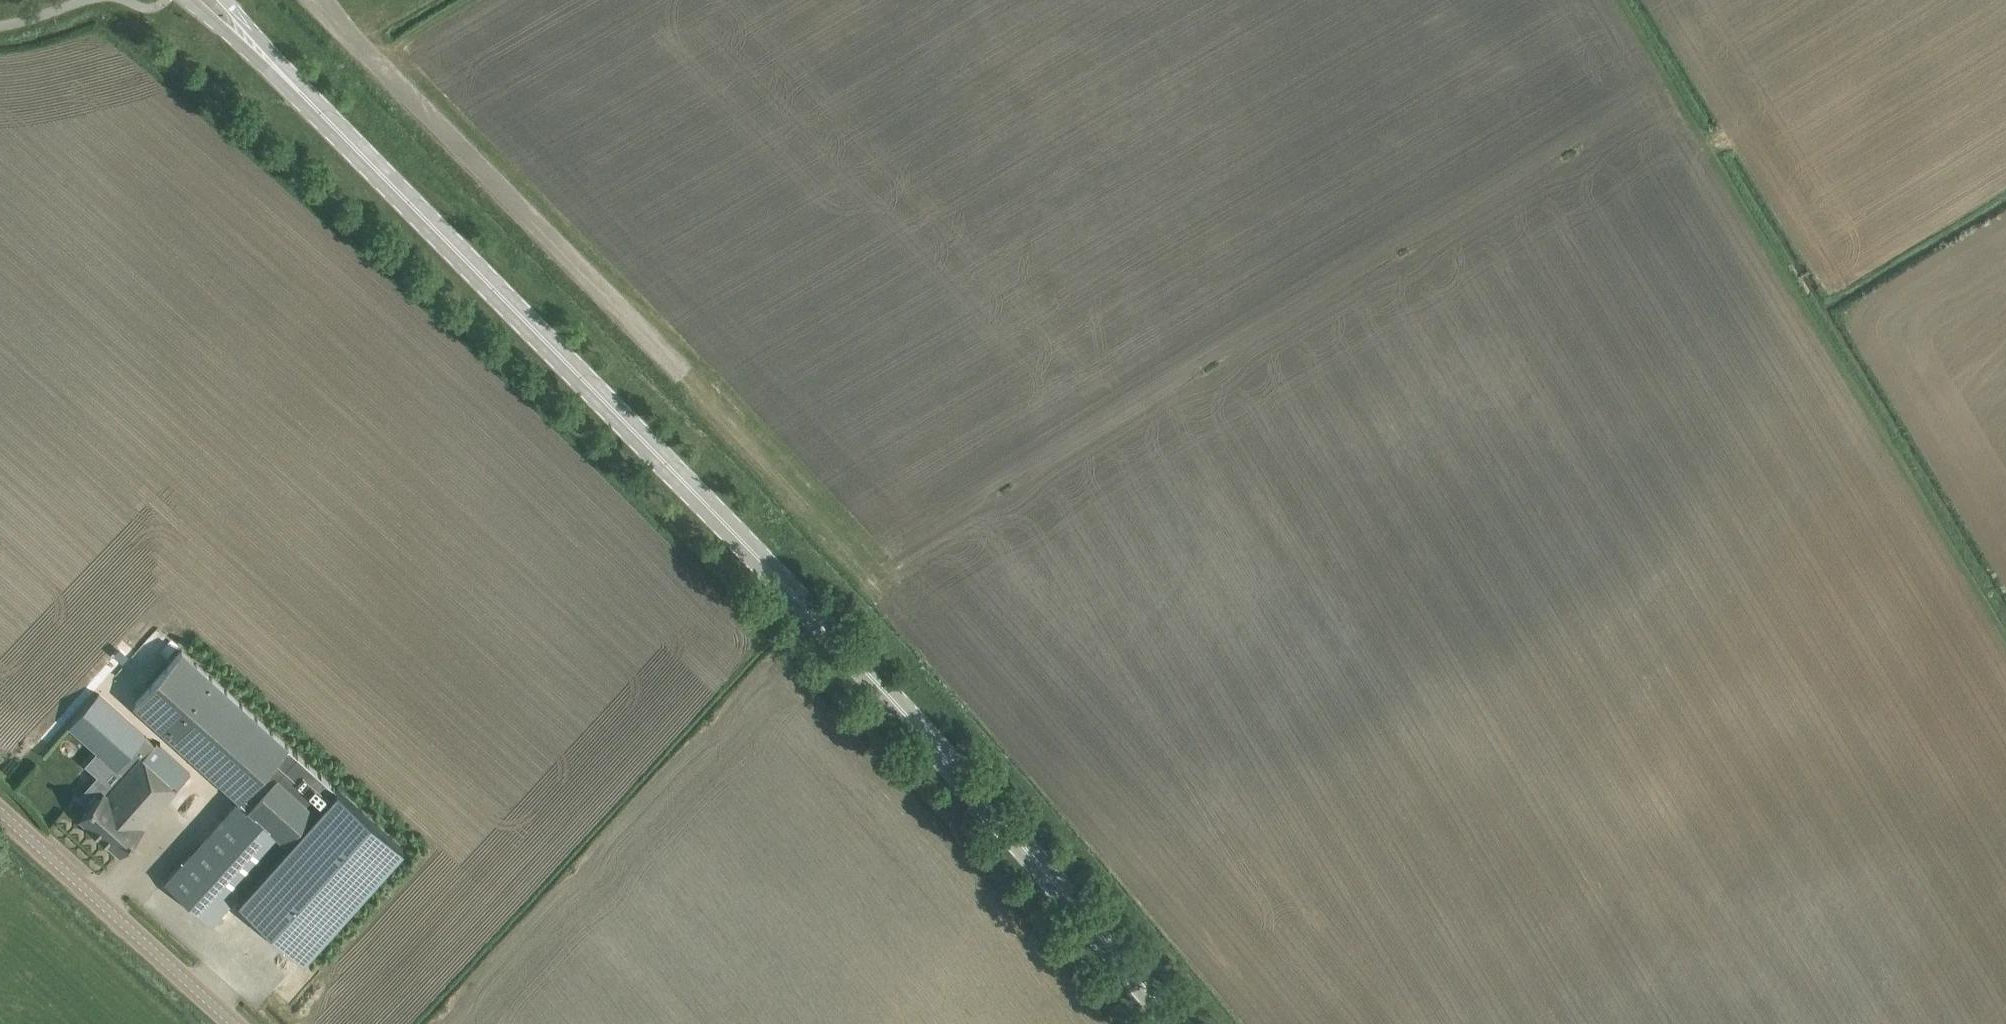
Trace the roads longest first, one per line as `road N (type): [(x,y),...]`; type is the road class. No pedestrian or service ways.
road 1 (primary): [(1175,1023),(847,652),(254,41)]
road 2 (unclassified): [(244,1023),(0,806)]

